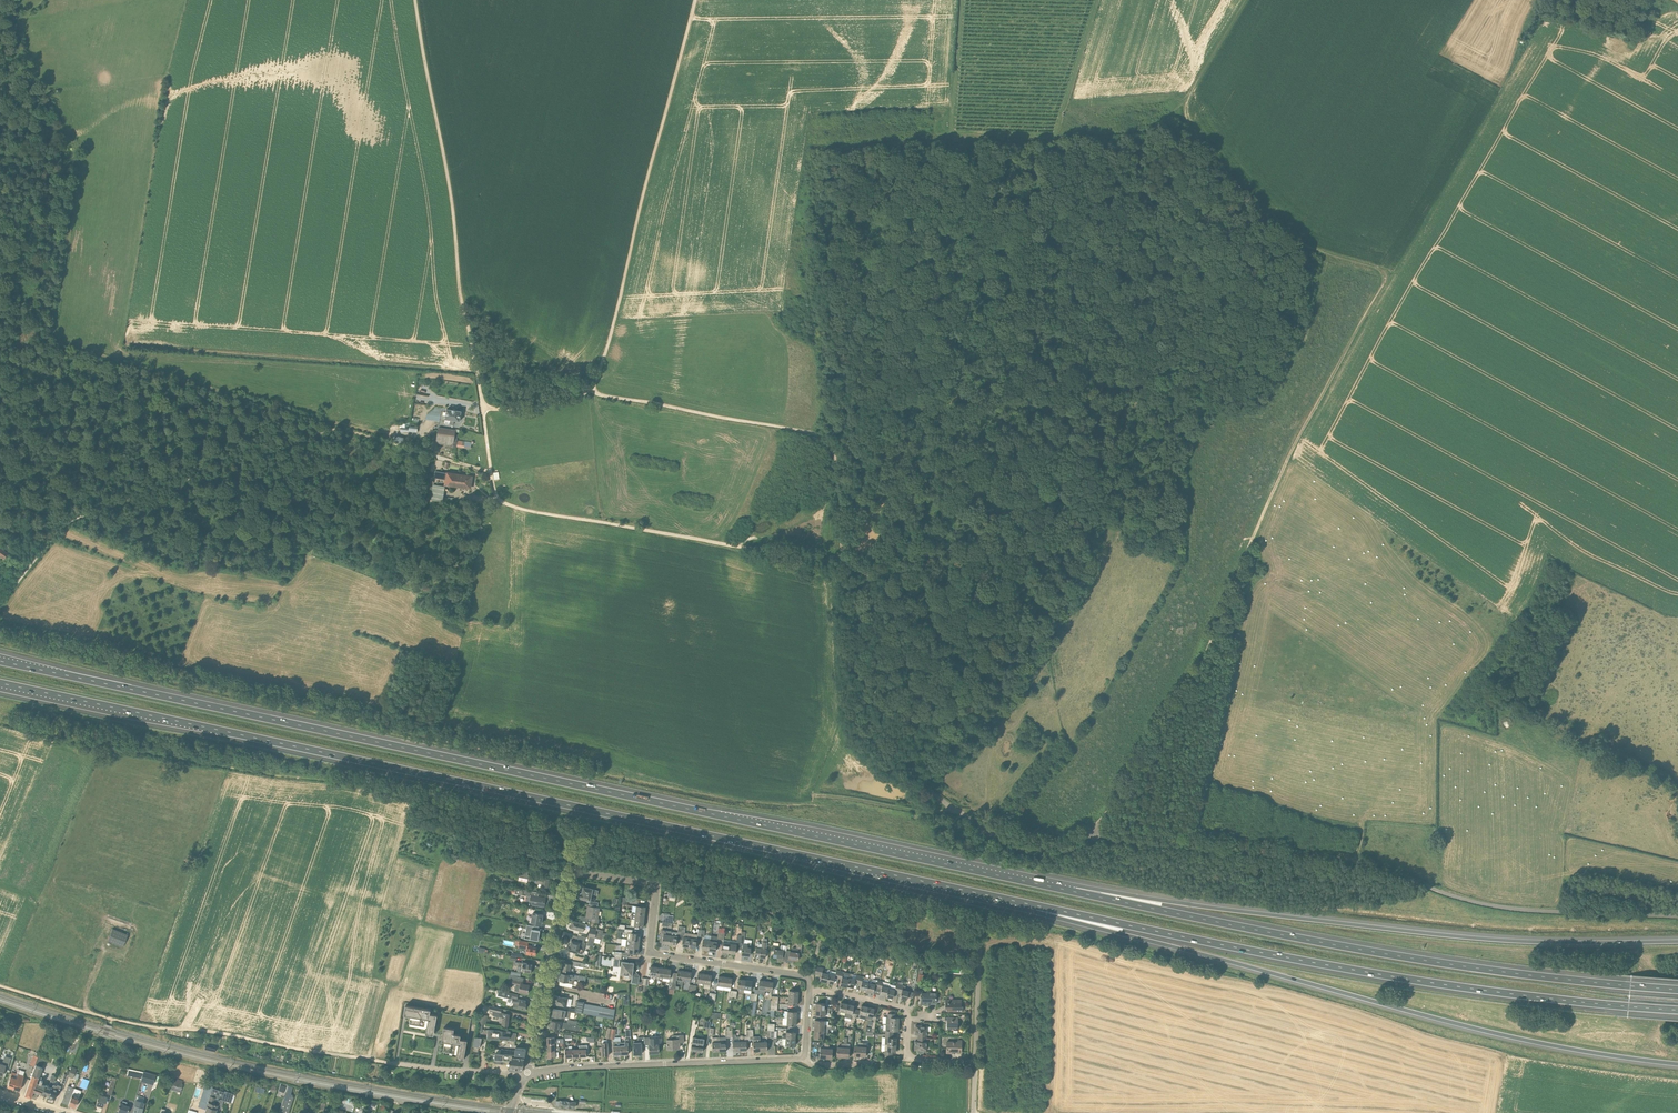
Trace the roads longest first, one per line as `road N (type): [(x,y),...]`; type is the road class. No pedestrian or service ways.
road 1 (motorway): [(1075,892),(0,661)]
road 2 (motorway): [(0,683),(1038,906)]
road 3 (track): [(1089,834),(1194,681),(1299,435),(1385,280),(1383,272),(1298,241),(1192,128),(1189,94)]
road 4 (unclassified): [(1677,916),(1487,905),(1386,871),(1301,855),(1089,834),(1045,850),(986,831)]
road 5 (motorway): [(1038,906),(1480,1029),(1677,1064)]
road 6 (motorway): [(1038,906),(1352,971),(1677,1010)]
road 7 (motorway): [(1677,987),(1406,956),(1075,892)]
road 8 (motorway): [(1677,941),(1406,931),(1075,892)]
road 9 (track): [(484,410),(415,0)]
road 10 (track): [(589,389),(617,312),(695,0)]
road 11 (track): [(392,1064),(147,1026),(0,986)]
road 12 (track): [(335,430),(66,524),(0,612)]
road 13 (track): [(845,565),(496,504),(491,472)]
road 14 (track): [(845,565),(837,467),(824,440),(589,389)]
road 15 (track): [(64,267),(53,334),(60,341),(335,424)]
road 16 (residential): [(810,986),(810,976),(650,953),(656,887),(574,872)]
road 17 (residential): [(527,1073),(803,1059)]
road 18 (track): [(929,790),(880,711),(870,579),(845,565)]
road 19 (unclassified): [(975,1063),(986,831)]
road 20 (track): [(961,0),(953,129),(1055,135)]
road 21 (residential): [(527,1073),(574,872)]
road 22 (track): [(0,135),(69,136),(76,144),(64,267)]
road 23 (track): [(491,472),(335,430)]
road 24 (residential): [(908,1057),(903,1008),(810,986)]
road 25 (residential): [(522,1078),(392,1064)]

